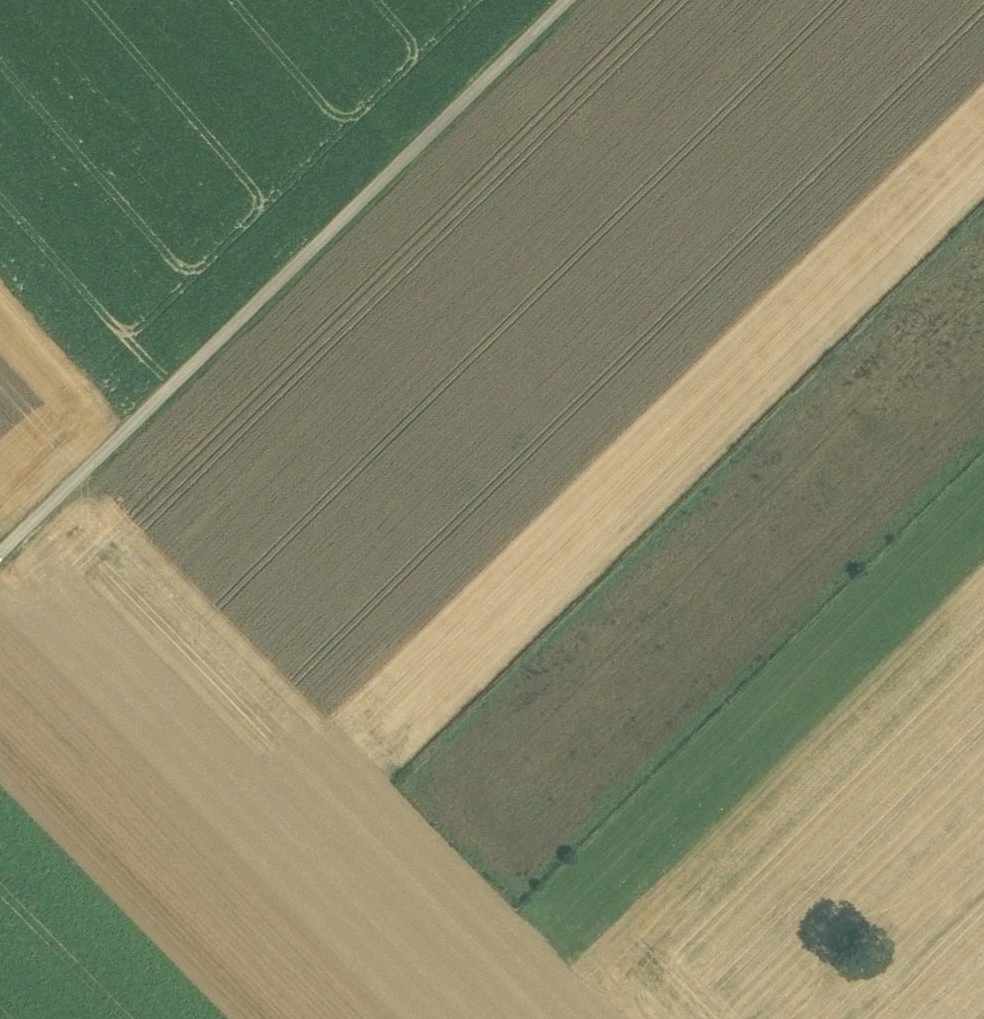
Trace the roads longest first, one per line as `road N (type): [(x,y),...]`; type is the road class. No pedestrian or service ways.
road 1 (track): [(565,0),(0,553)]

